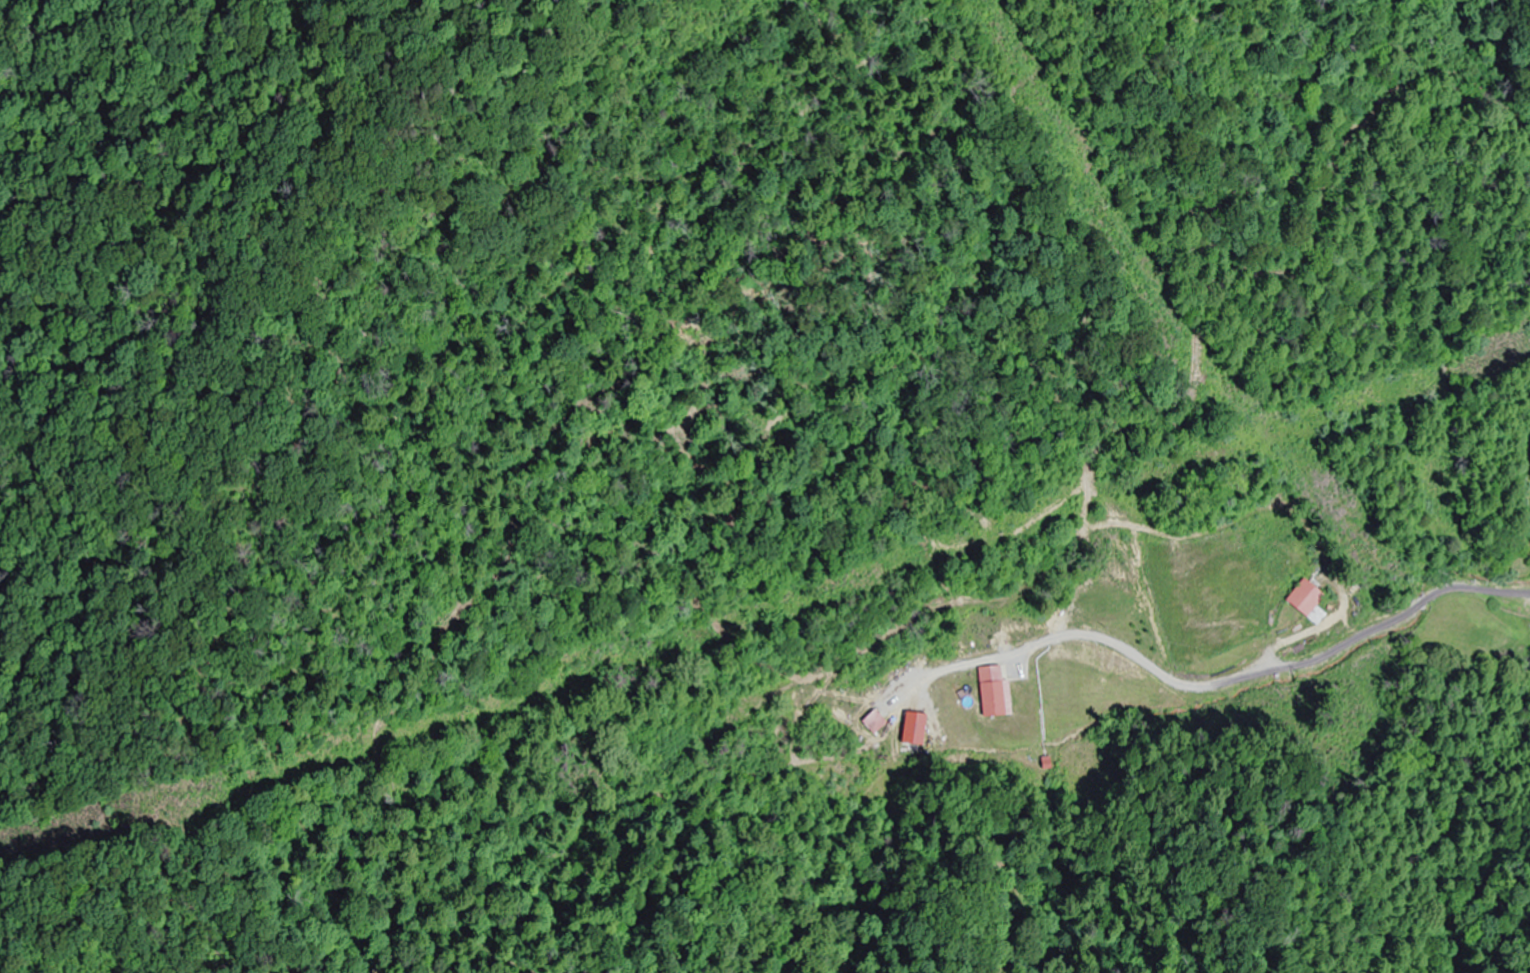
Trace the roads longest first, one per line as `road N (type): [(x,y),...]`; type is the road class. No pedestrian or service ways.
road 1 (residential): [(1529,592),(1451,590),(1295,673),(1234,683),(1188,688),(1117,645),(1078,633),(1013,653)]

